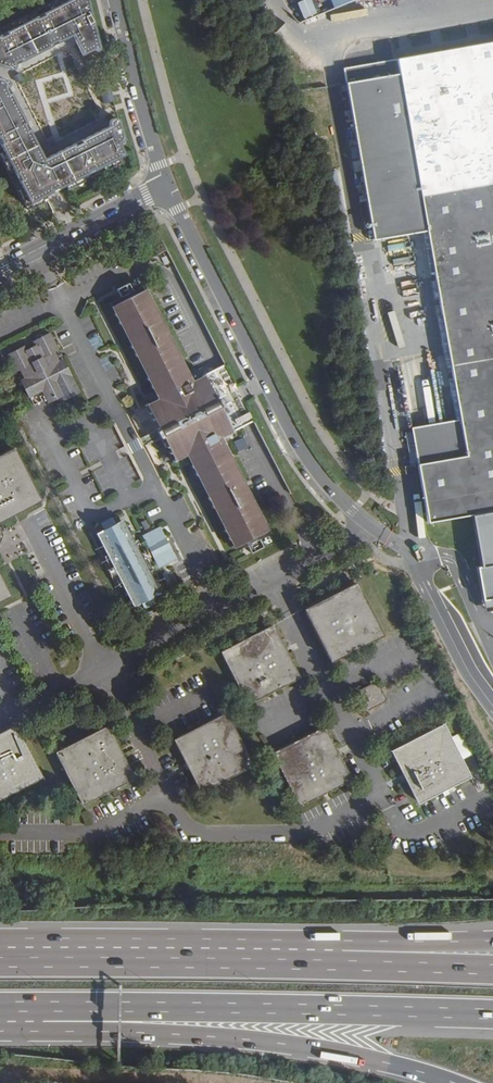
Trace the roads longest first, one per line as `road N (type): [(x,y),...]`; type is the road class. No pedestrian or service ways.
road 1 (motorway): [(34,1009),(492,1015)]
road 2 (residential): [(416,561),(346,504),(304,454),(167,185)]
road 3 (motorway): [(34,1009),(73,1030),(297,1045),(454,1082)]
road 4 (motorway): [(278,955),(0,956)]
road 5 (motorway): [(492,941),(278,955)]
road 6 (motorway): [(492,967),(278,955)]
road 7 (residential): [(167,185),(116,0)]
road 8 (residential): [(0,268),(167,185)]

